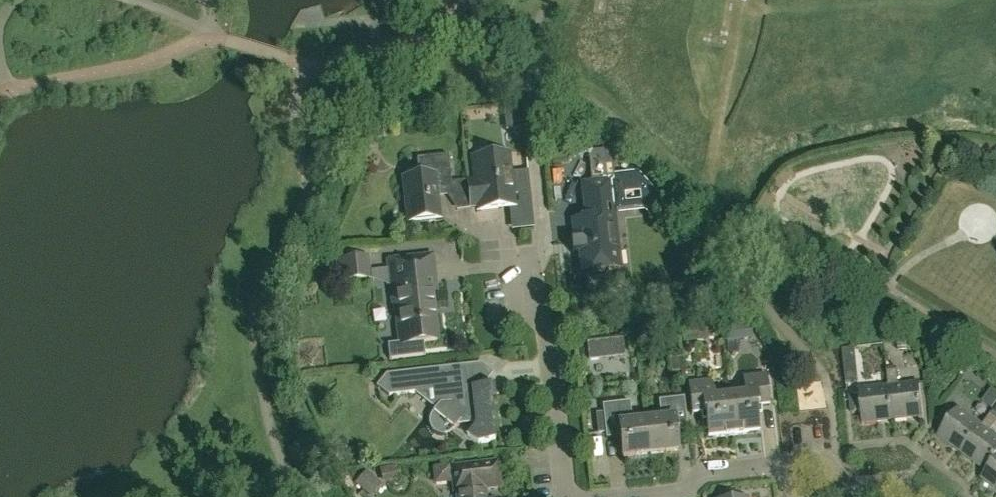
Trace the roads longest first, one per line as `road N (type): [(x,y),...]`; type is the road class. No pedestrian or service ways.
road 1 (residential): [(565,496),(534,266)]
road 2 (residential): [(784,462),(700,473),(680,492),(631,496)]
road 3 (residential): [(901,485),(846,488),(827,458),(784,462)]

